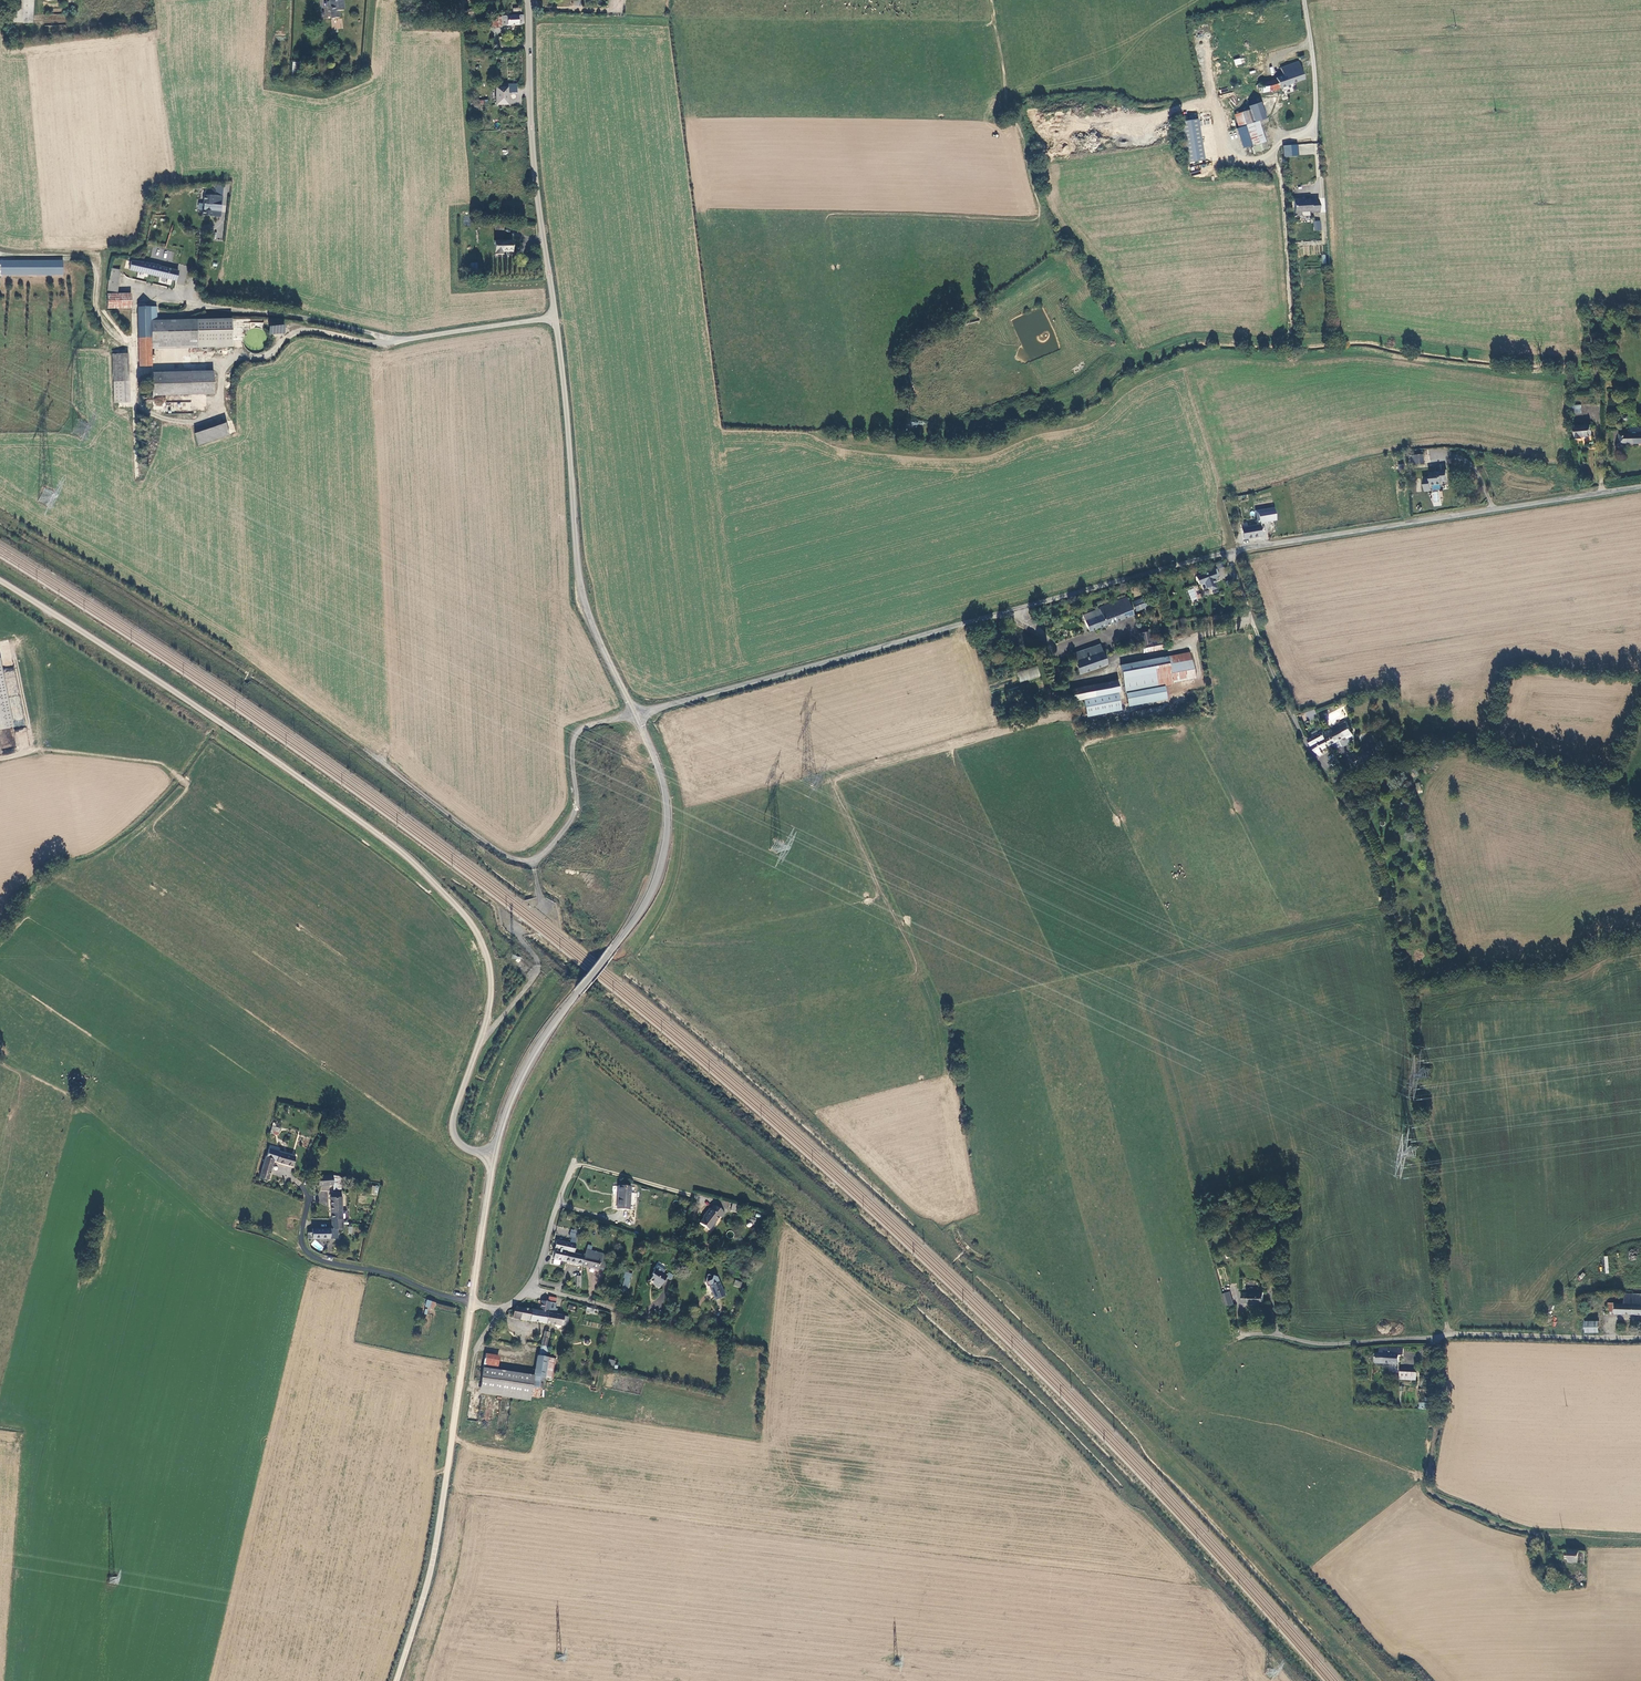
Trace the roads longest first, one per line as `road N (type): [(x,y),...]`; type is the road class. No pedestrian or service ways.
road 1 (unclassified): [(634,713),(1254,547),(1640,487)]
road 2 (unclassified): [(491,1157),(463,1147),(451,1130),(488,1009),(489,965),(469,921),(357,819),(0,581)]
road 3 (track): [(1133,1440),(972,1278),(976,1271),(1013,1294),(1155,1440),(1165,1466),(1369,1680)]
road 4 (track): [(980,1346),(895,1268),(887,1249),(598,1006),(582,1008),(571,1024),(568,1046),(536,1091),(484,1210)]
road 5 (track): [(953,1255),(632,961),(673,884),(679,820),(667,761),(652,728),(634,713)]
road 6 (track): [(1230,552),(1305,743),(1334,779),(1378,864),(1415,1035),(1421,1122)]
road 7 (track): [(1276,148),(1286,339),(1195,340),(1128,362),(1068,405),(965,433),(925,432)]
road 8 (track): [(1297,1680),(1109,1466),(993,1349)]
road 9 (track): [(364,748),(244,660),(0,513)]
road 10 (track): [(153,0),(179,179),(154,190),(138,249),(100,254),(94,299),(104,325),(134,354)]
road 11 (unclassified): [(555,317),(579,581),(634,713)]
road 12 (unclassified): [(1249,1335),(1338,1344),(1448,1334),(1640,1337)]
road 13 (unclassified): [(471,1303),(437,1543),(396,1680)]
road 14 (unclassified): [(527,0),(531,129),(555,317)]
road 15 (track): [(578,1015),(820,1218)]
road 16 (track): [(1543,1557),(1534,1534),(1428,1488),(1440,1337)]
road 17 (unclassified): [(610,951),(652,893),(664,855),(661,774),(634,713)]
road 18 (unclassified): [(610,951),(539,1040),(491,1157)]
road 19 (unclassified): [(309,1194),(302,1243),(311,1256),(380,1270),(471,1303)]
road 20 (unclassified): [(191,287),(206,306),(317,320),(395,341)]
road 21 (track): [(1448,1334),(1421,1122)]
road 22 (unclassified): [(573,1161),(527,1288),(502,1308),(471,1303)]
road 23 (unclassified): [(555,317),(395,341)]
road 24 (unclassified): [(491,1157),(471,1303)]
road 25 (track): [(696,1196),(573,1161)]
road 26 (unclassified): [(1304,0),(1313,127)]

